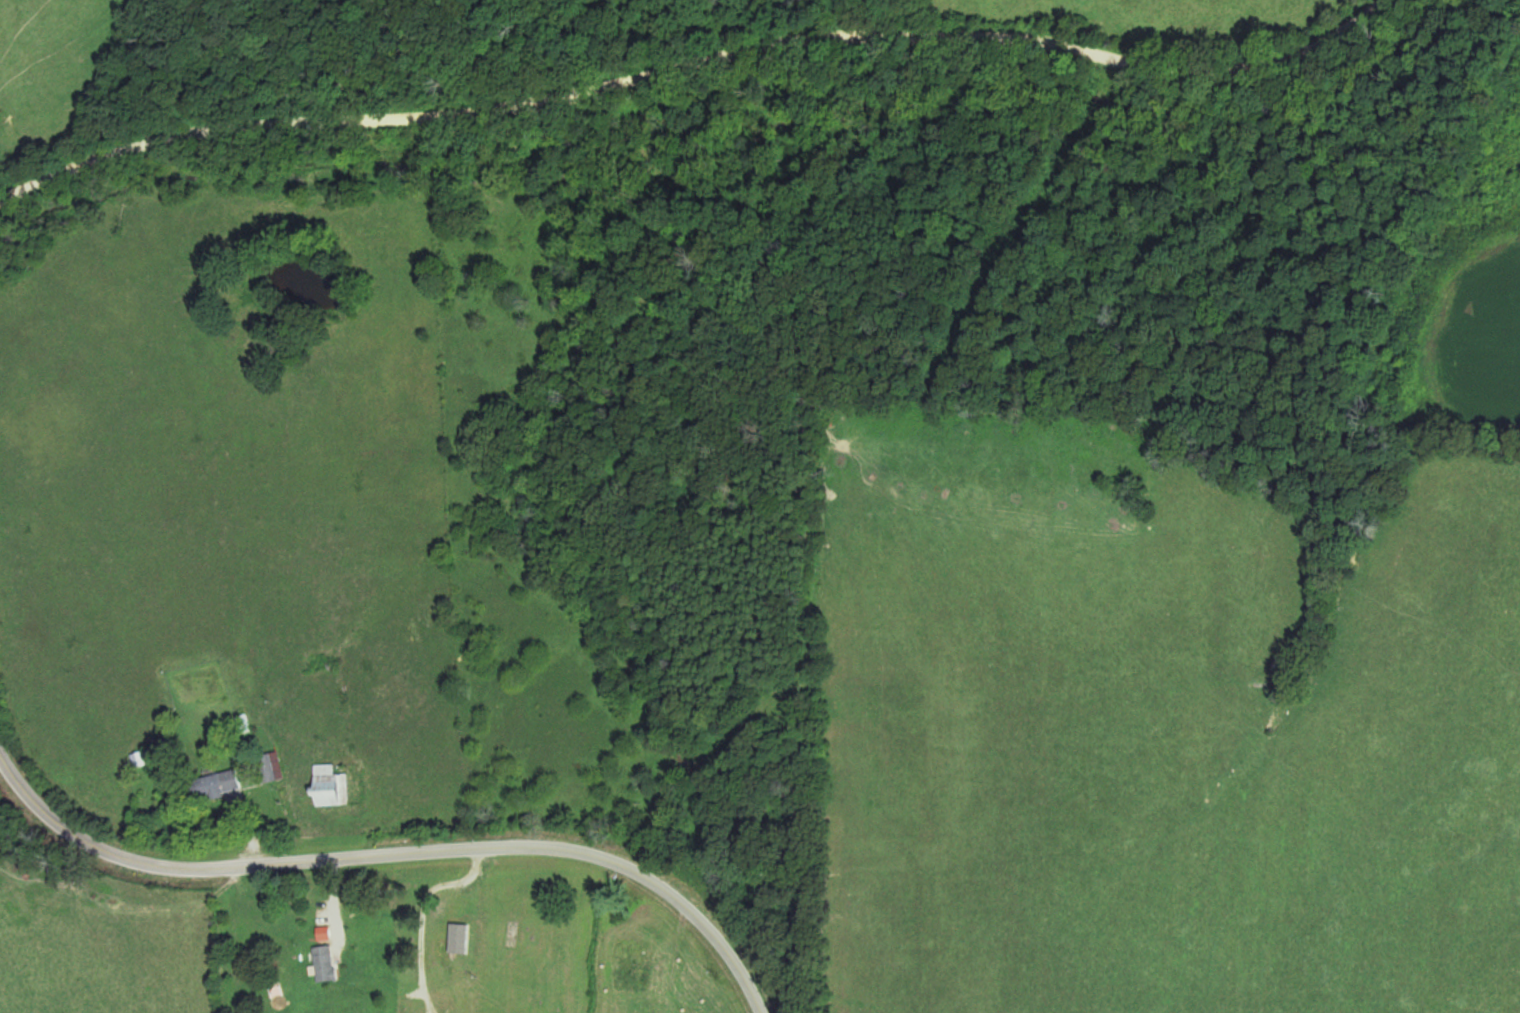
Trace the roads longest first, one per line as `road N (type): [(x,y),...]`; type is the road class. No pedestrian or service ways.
road 1 (residential): [(0,198),(92,154),(173,134),(264,116),(350,119),(550,99),(825,28),(1002,28),(1164,67),(1240,67),(1318,43),(1375,0)]
road 2 (tertiary): [(760,1012),(740,968),(688,899),(622,863),(516,846),(195,867),(110,854),(29,796),(0,751)]

